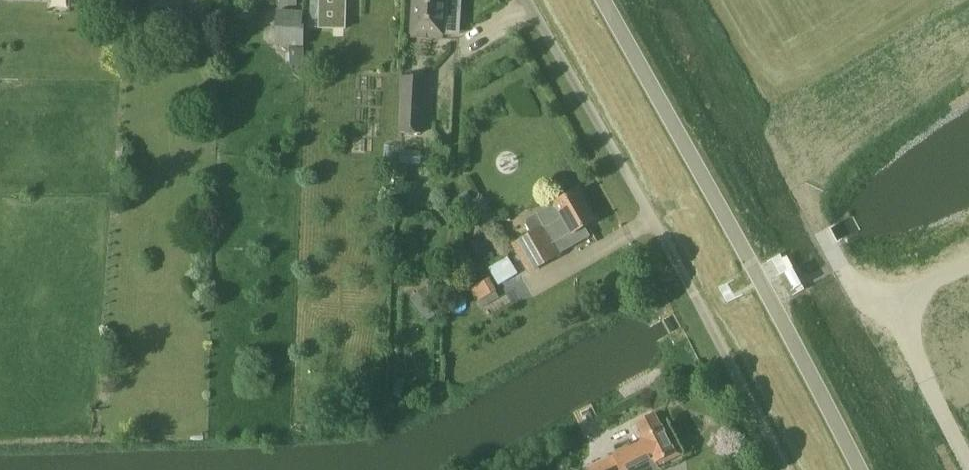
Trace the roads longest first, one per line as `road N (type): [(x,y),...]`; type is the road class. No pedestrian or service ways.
road 1 (tertiary): [(860,469),(602,0)]
road 2 (unclassified): [(786,469),(528,0)]

